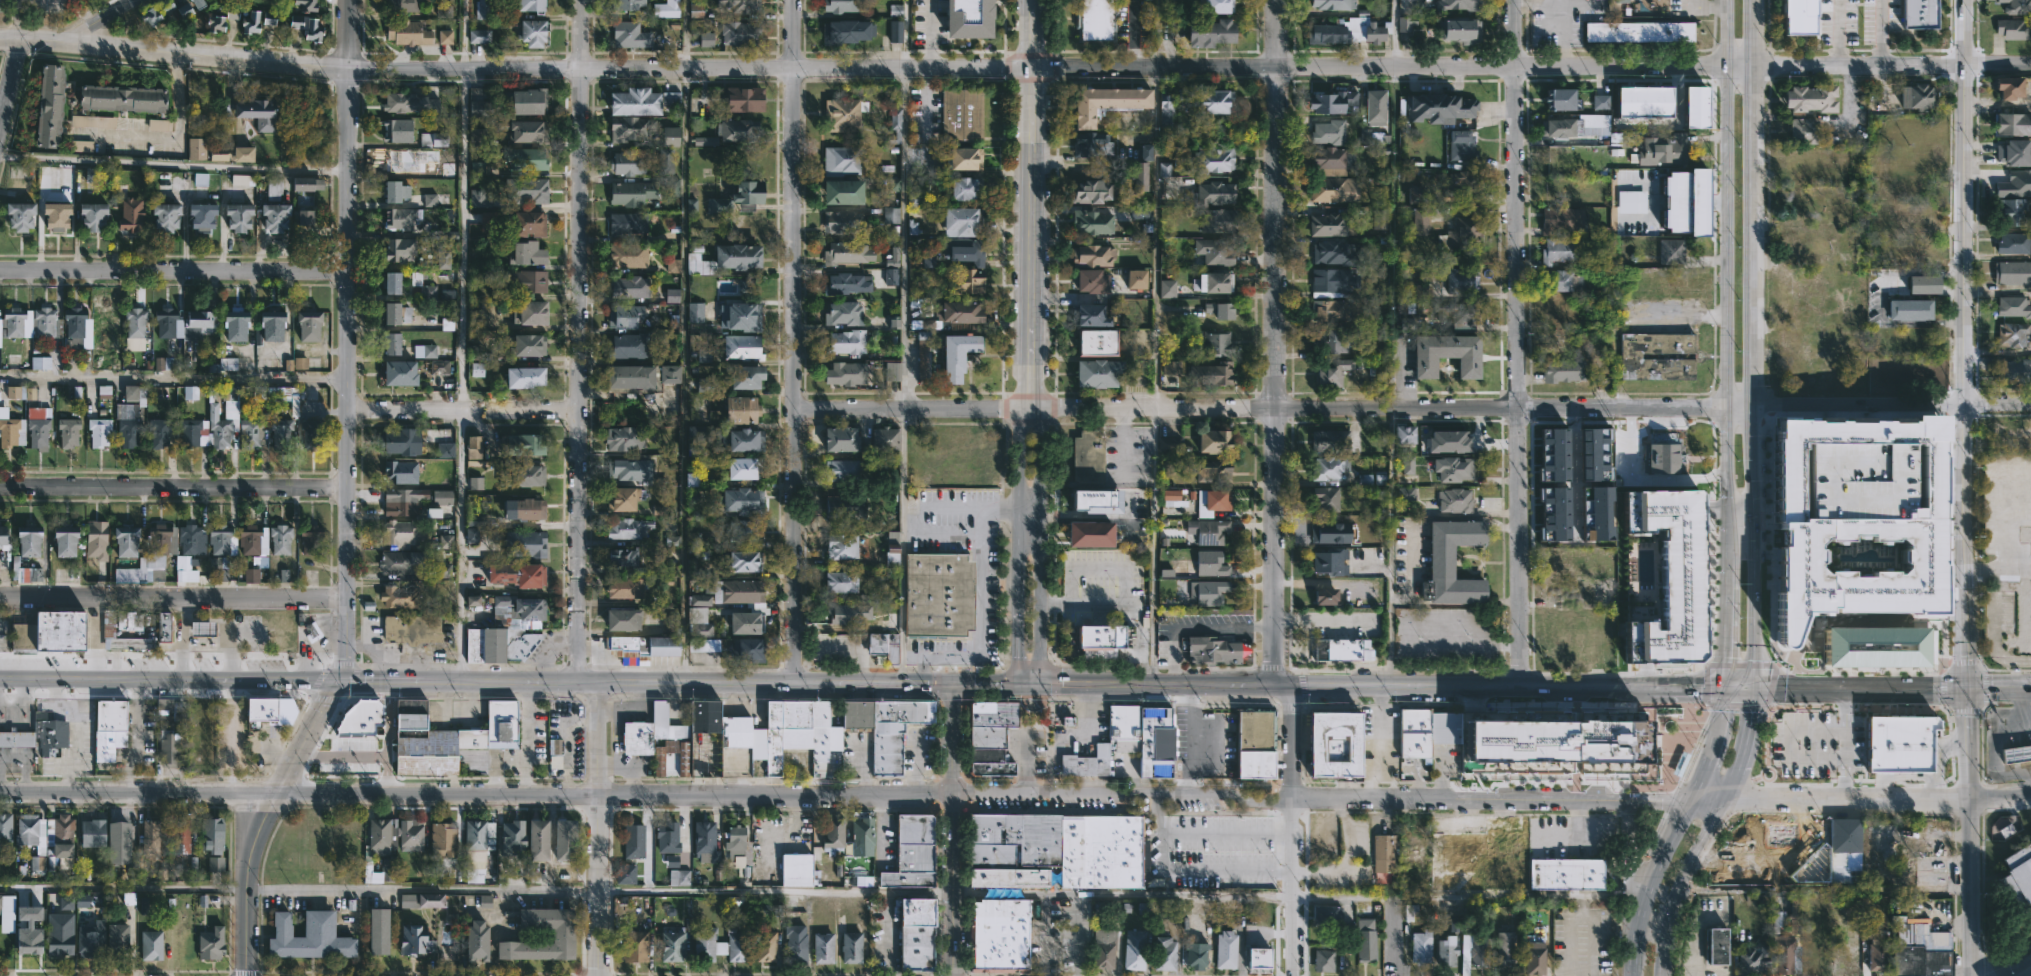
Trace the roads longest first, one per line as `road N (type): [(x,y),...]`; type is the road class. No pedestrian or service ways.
road 1 (tertiary): [(1725,66),(367,69),(0,36)]
road 2 (tertiary): [(951,791),(0,795)]
road 3 (residential): [(1725,405),(794,408)]
road 4 (secondary): [(1754,689),(1758,0)]
road 5 (secondary): [(1725,0),(1729,689)]
road 6 (residential): [(1521,687),(1514,0)]
road 7 (tertiary): [(1965,0),(1966,687)]
road 8 (residential): [(1272,685),(1275,0)]
road 9 (residential): [(576,684),(580,0)]
road 10 (residential): [(796,684),(794,0)]
road 11 (residential): [(334,683),(344,664),(346,615),(346,66)]
road 12 (primary): [(423,684),(950,685)]
road 13 (primary): [(1741,689),(1293,685)]
road 14 (tertiary): [(1030,406),(1034,0)]
road 15 (residential): [(1695,801),(1293,797)]
road 16 (residential): [(347,490),(0,484)]
road 17 (residential): [(347,270),(0,269)]
road 18 (residential): [(345,598),(0,597)]
road 19 (residential): [(951,791),(1228,793),(1273,804),(1293,797)]
road 20 (residential): [(247,975),(247,902),(261,824),(334,683)]
road 21 (residential): [(1290,975),(1293,685)]
road 22 (residential): [(952,975),(950,685)]
road 23 (residential): [(596,975),(596,685)]
road 24 (tertiary): [(1966,687),(1969,975)]
road 25 (tertiary): [(1030,406),(1021,440),(1019,685)]
road 26 (primary): [(273,683),(0,682)]
road 27 (residential): [(1967,797),(1722,804)]
road 28 (residential): [(577,409),(346,408)]
road 29 (primary): [(1272,685),(1041,685)]
road 30 (primary): [(1966,687),(1754,689)]
road 31 (residential): [(1967,404),(1756,404)]
road 32 (residential): [(1965,65),(1758,66)]
road 33 (tertiary): [(1041,607),(1042,440),(1030,406)]
road 34 (secondary): [(1695,801),(1652,896),(1632,975)]
road 35 (secondary): [(1659,975),(1681,887),(1722,804)]
road 36 (secondary): [(1722,804),(1745,751),(1754,689)]

